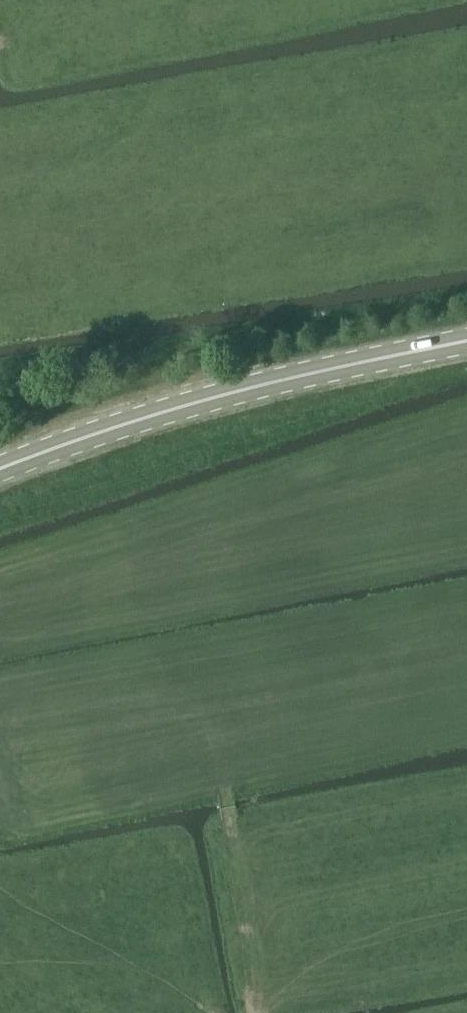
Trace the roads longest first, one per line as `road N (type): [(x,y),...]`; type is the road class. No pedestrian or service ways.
road 1 (secondary): [(0,476),(239,392),(466,347)]

